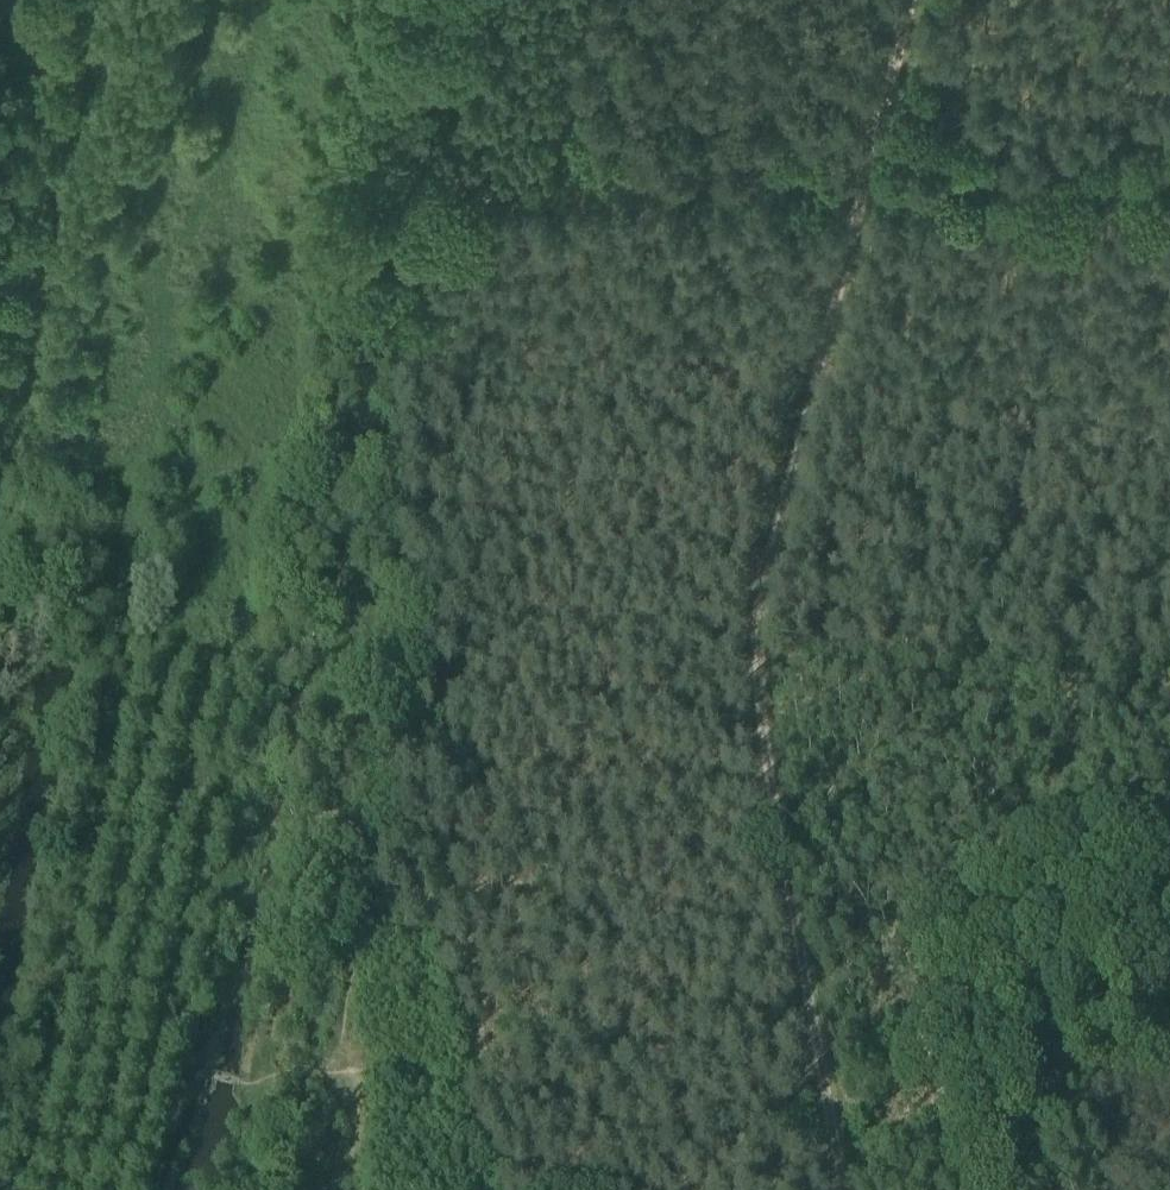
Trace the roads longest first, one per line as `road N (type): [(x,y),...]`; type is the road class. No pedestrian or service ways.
road 1 (track): [(842,1189),(754,648),(908,0)]
road 2 (track): [(335,1059),(418,702),(422,629),(387,479),(478,0)]
road 3 (track): [(1169,176),(443,185)]
road 4 (track): [(335,1059),(792,1189)]
road 5 (track): [(156,1189),(194,1074)]

